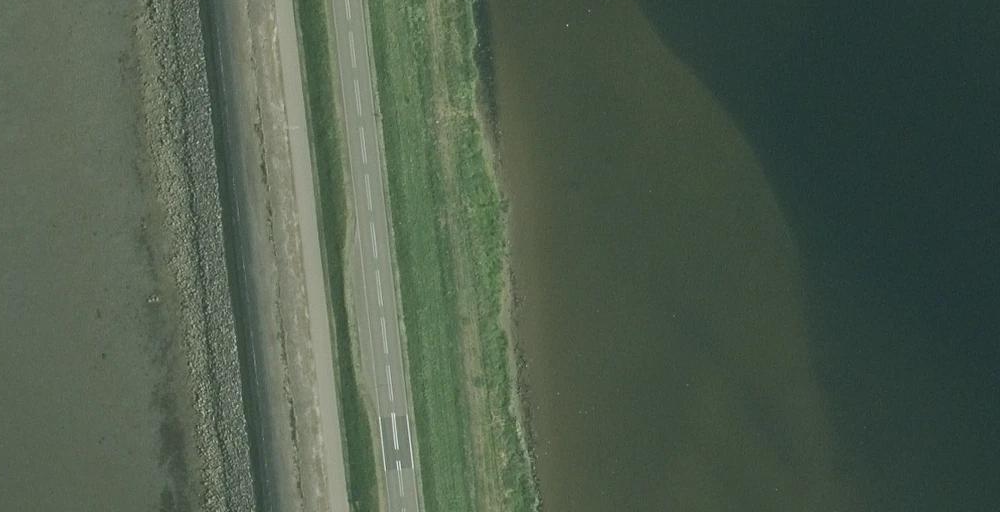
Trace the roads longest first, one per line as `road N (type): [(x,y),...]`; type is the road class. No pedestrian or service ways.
road 1 (trunk): [(402,511),(344,0)]
road 2 (unclassified): [(339,511),(282,0)]

